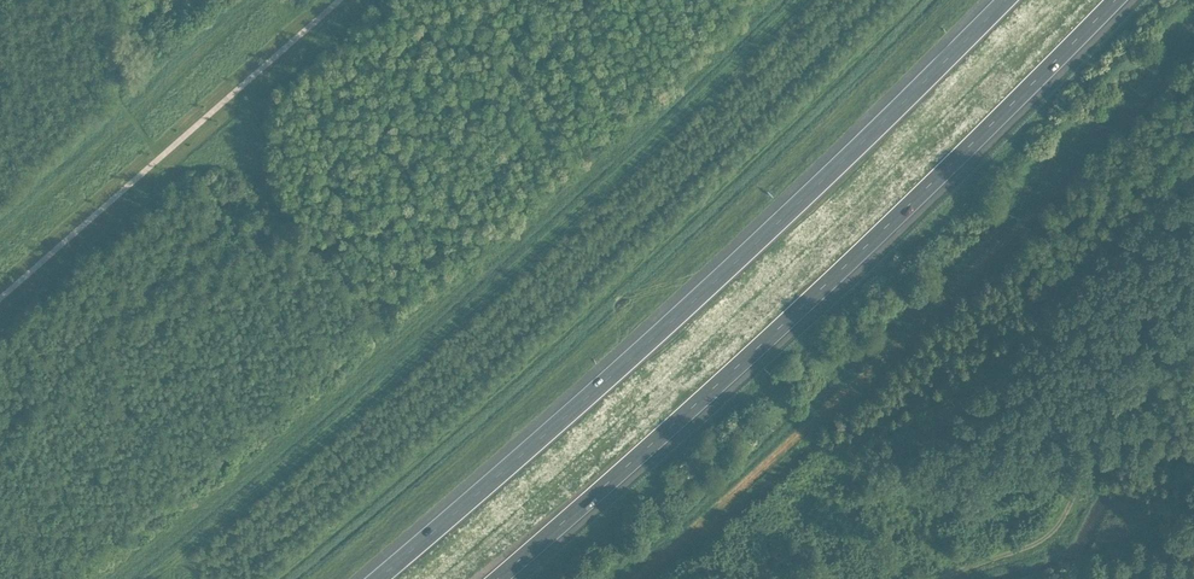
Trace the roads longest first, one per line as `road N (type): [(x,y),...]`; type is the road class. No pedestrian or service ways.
road 1 (motorway): [(1006,0),(645,347),(376,578)]
road 2 (motorway): [(497,578),(790,316),(1117,0)]

